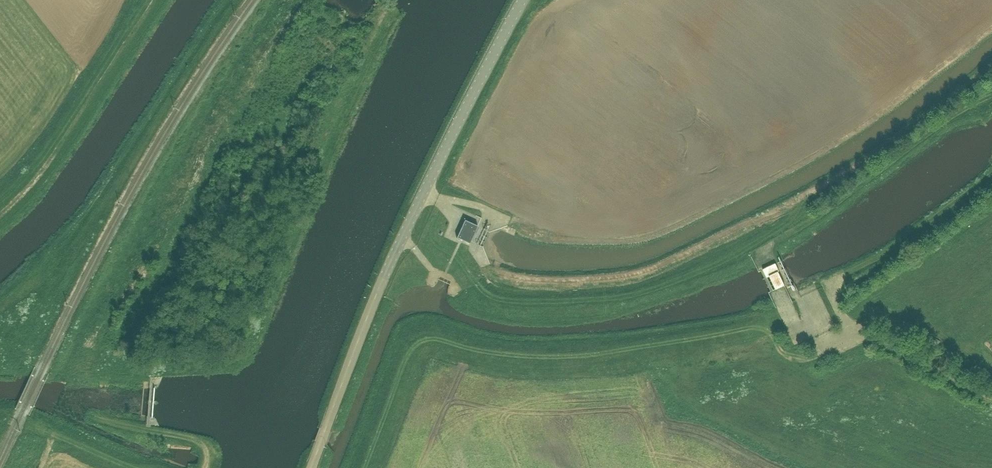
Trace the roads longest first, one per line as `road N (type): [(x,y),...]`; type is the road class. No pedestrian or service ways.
road 1 (tertiary): [(311,467),(387,268),(523,0)]
road 2 (unclassified): [(991,396),(860,327),(823,348)]

